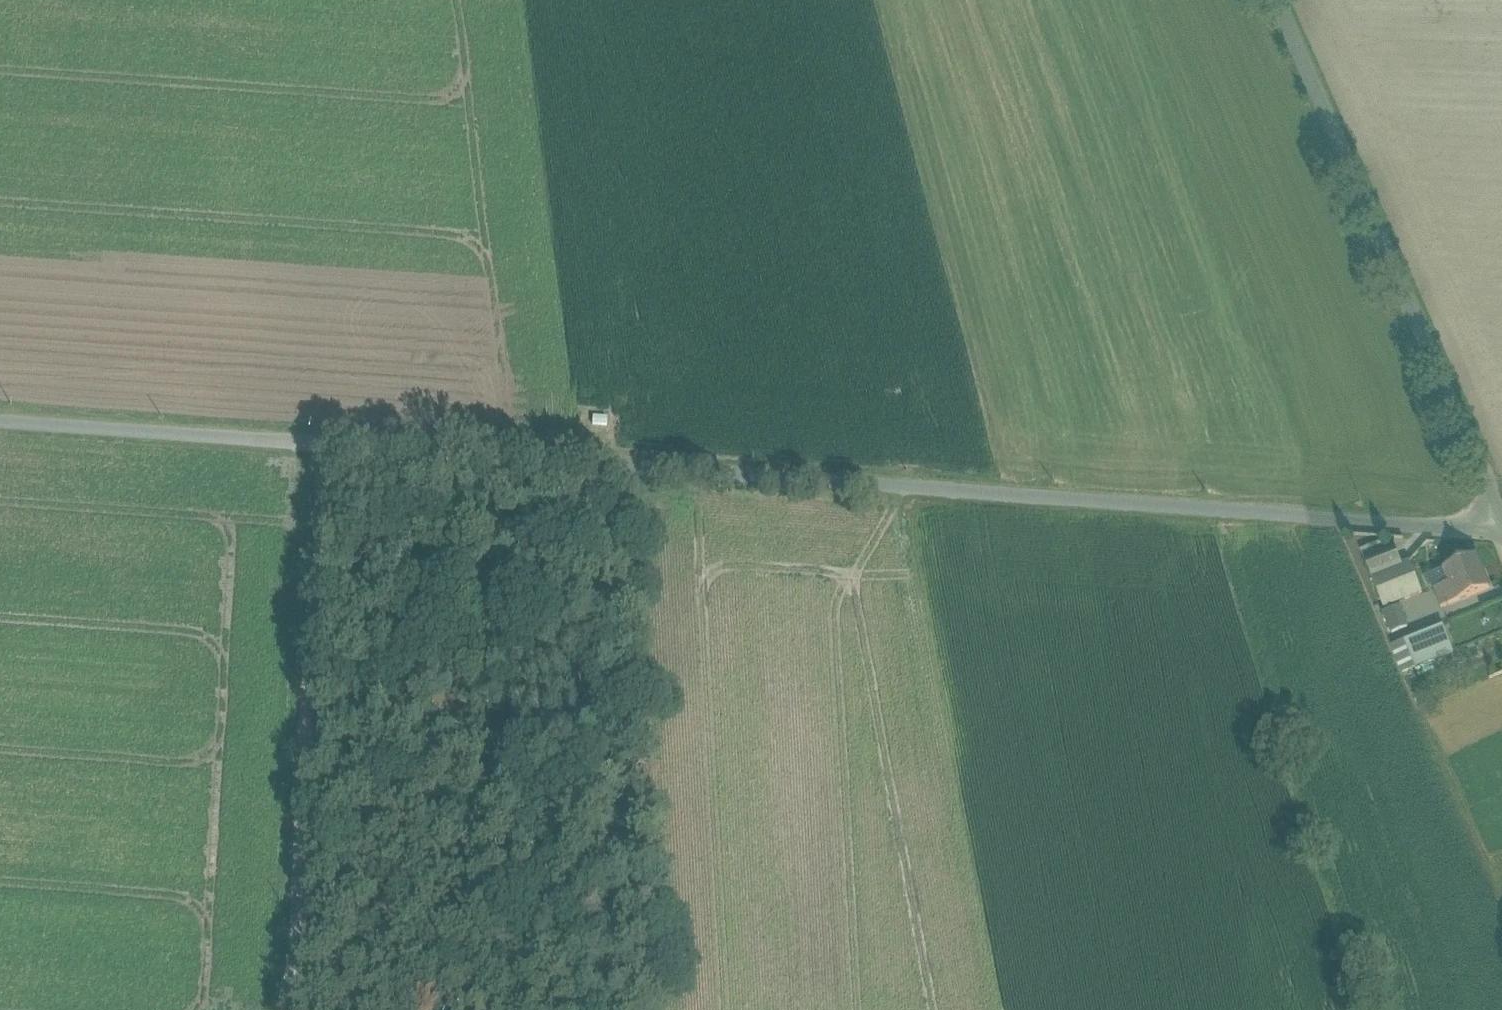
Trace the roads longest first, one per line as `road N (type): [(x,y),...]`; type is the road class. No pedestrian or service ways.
road 1 (unclassified): [(0,428),(1501,535)]
road 2 (unclassified): [(1501,518),(1275,0)]
road 3 (track): [(319,448),(284,1009)]
road 4 (track): [(649,1009),(623,470)]

